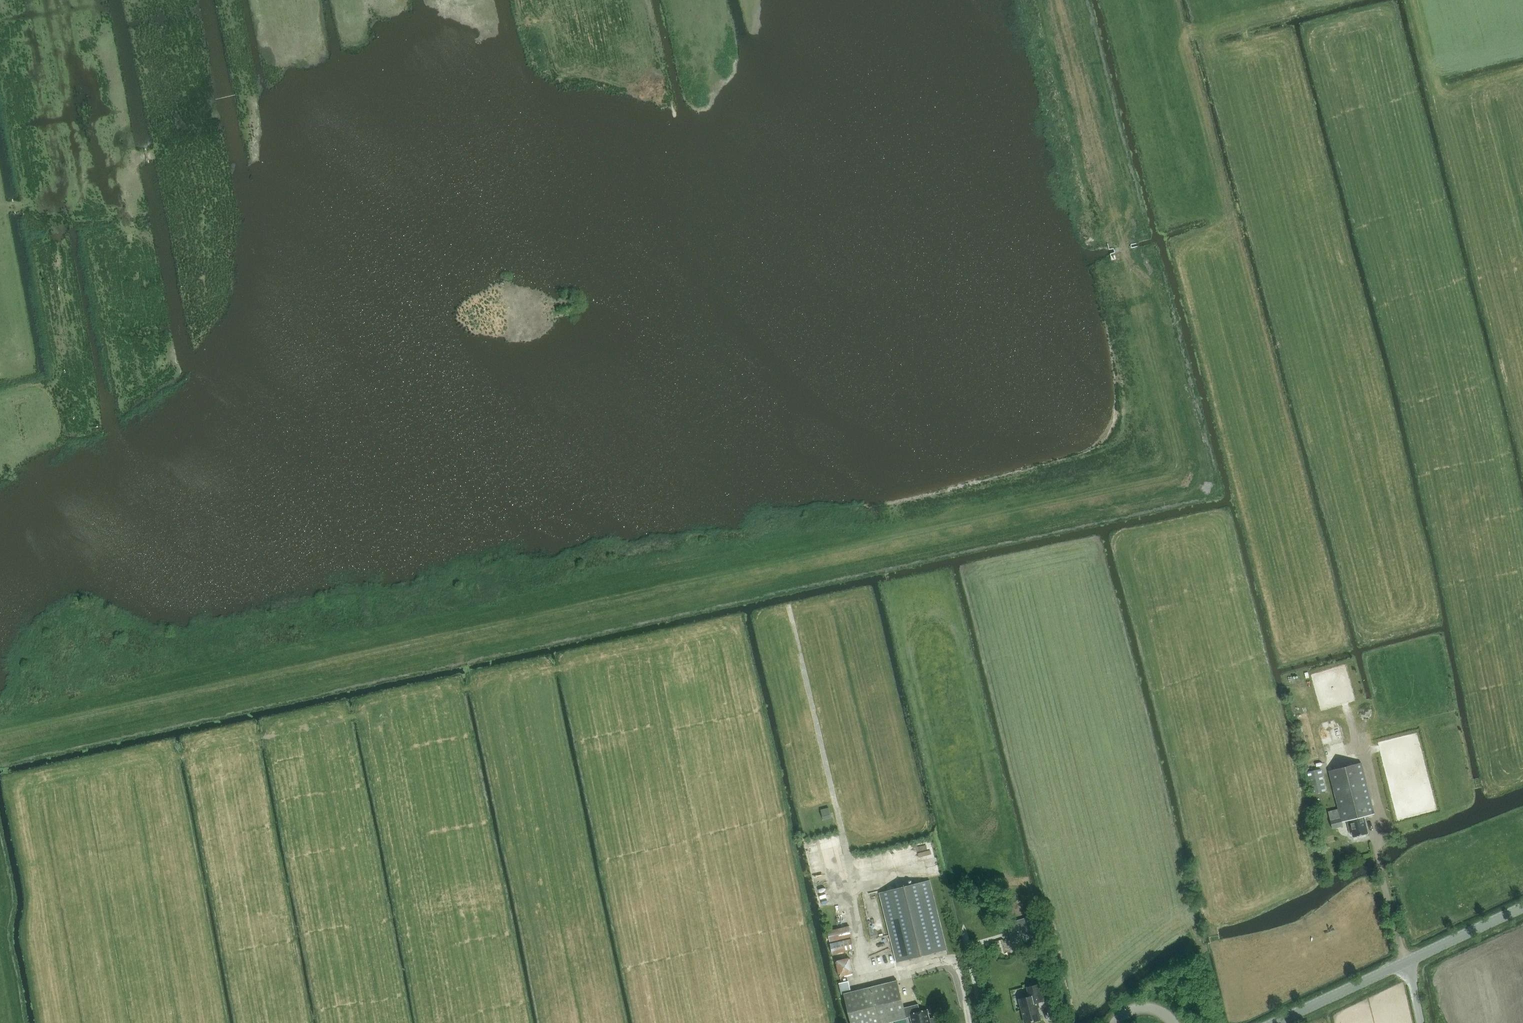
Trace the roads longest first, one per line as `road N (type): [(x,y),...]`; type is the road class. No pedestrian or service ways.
road 1 (tertiary): [(1276,1022),(1522,908)]

